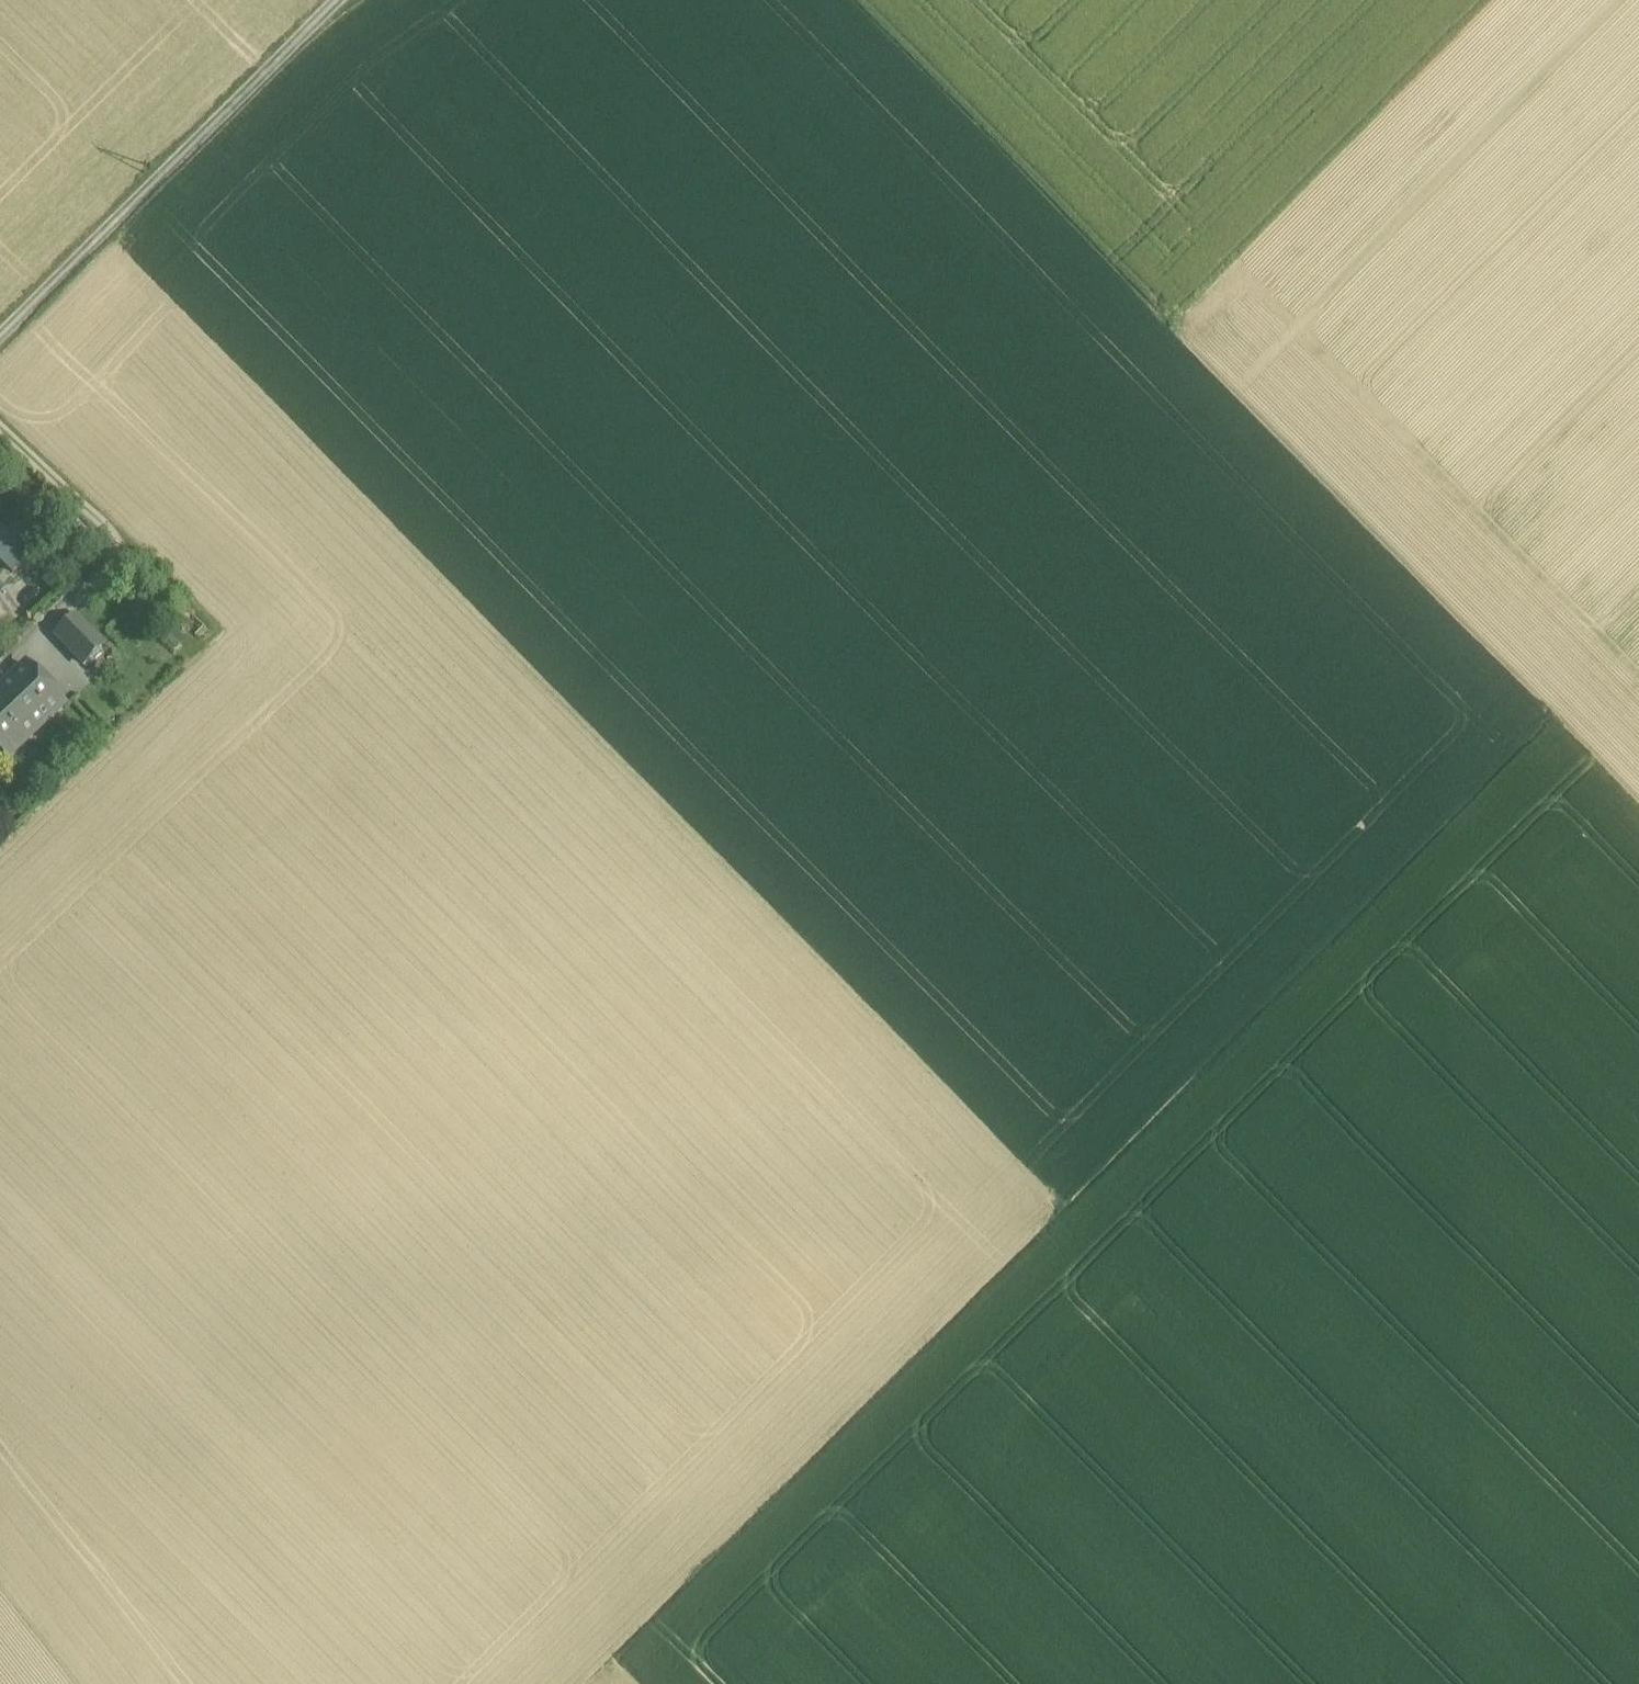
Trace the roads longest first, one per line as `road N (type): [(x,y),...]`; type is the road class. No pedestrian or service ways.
road 1 (track): [(344,0),(0,344)]
road 2 (track): [(0,430),(111,539),(111,563),(43,636),(46,650),(81,686)]

